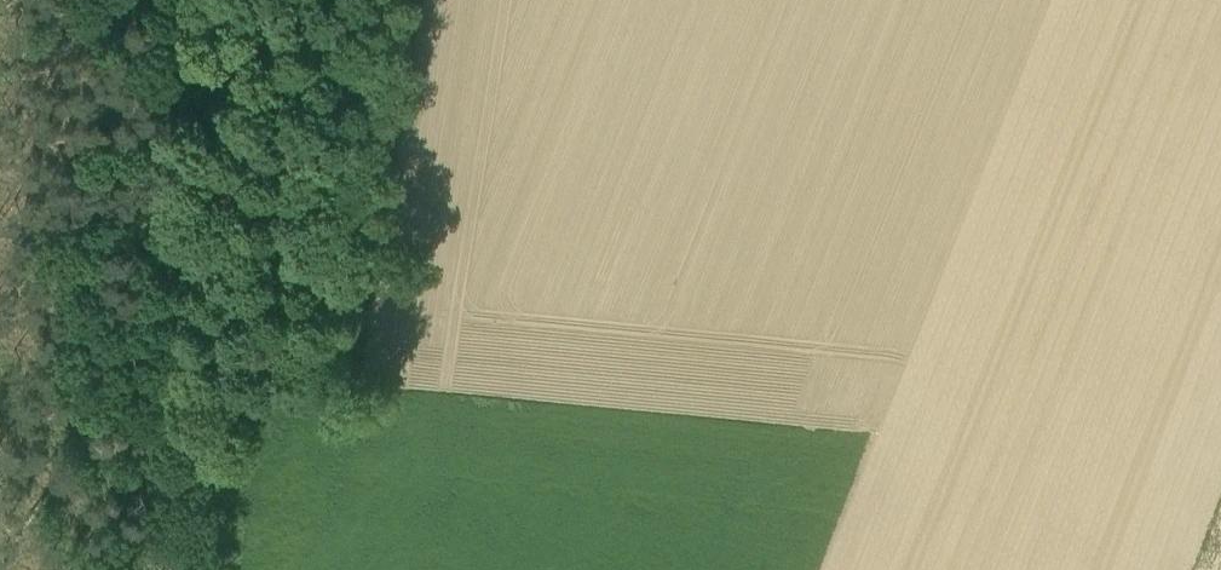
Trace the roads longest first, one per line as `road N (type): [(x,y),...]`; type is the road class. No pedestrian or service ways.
road 1 (track): [(199,569),(176,286),(186,0)]

